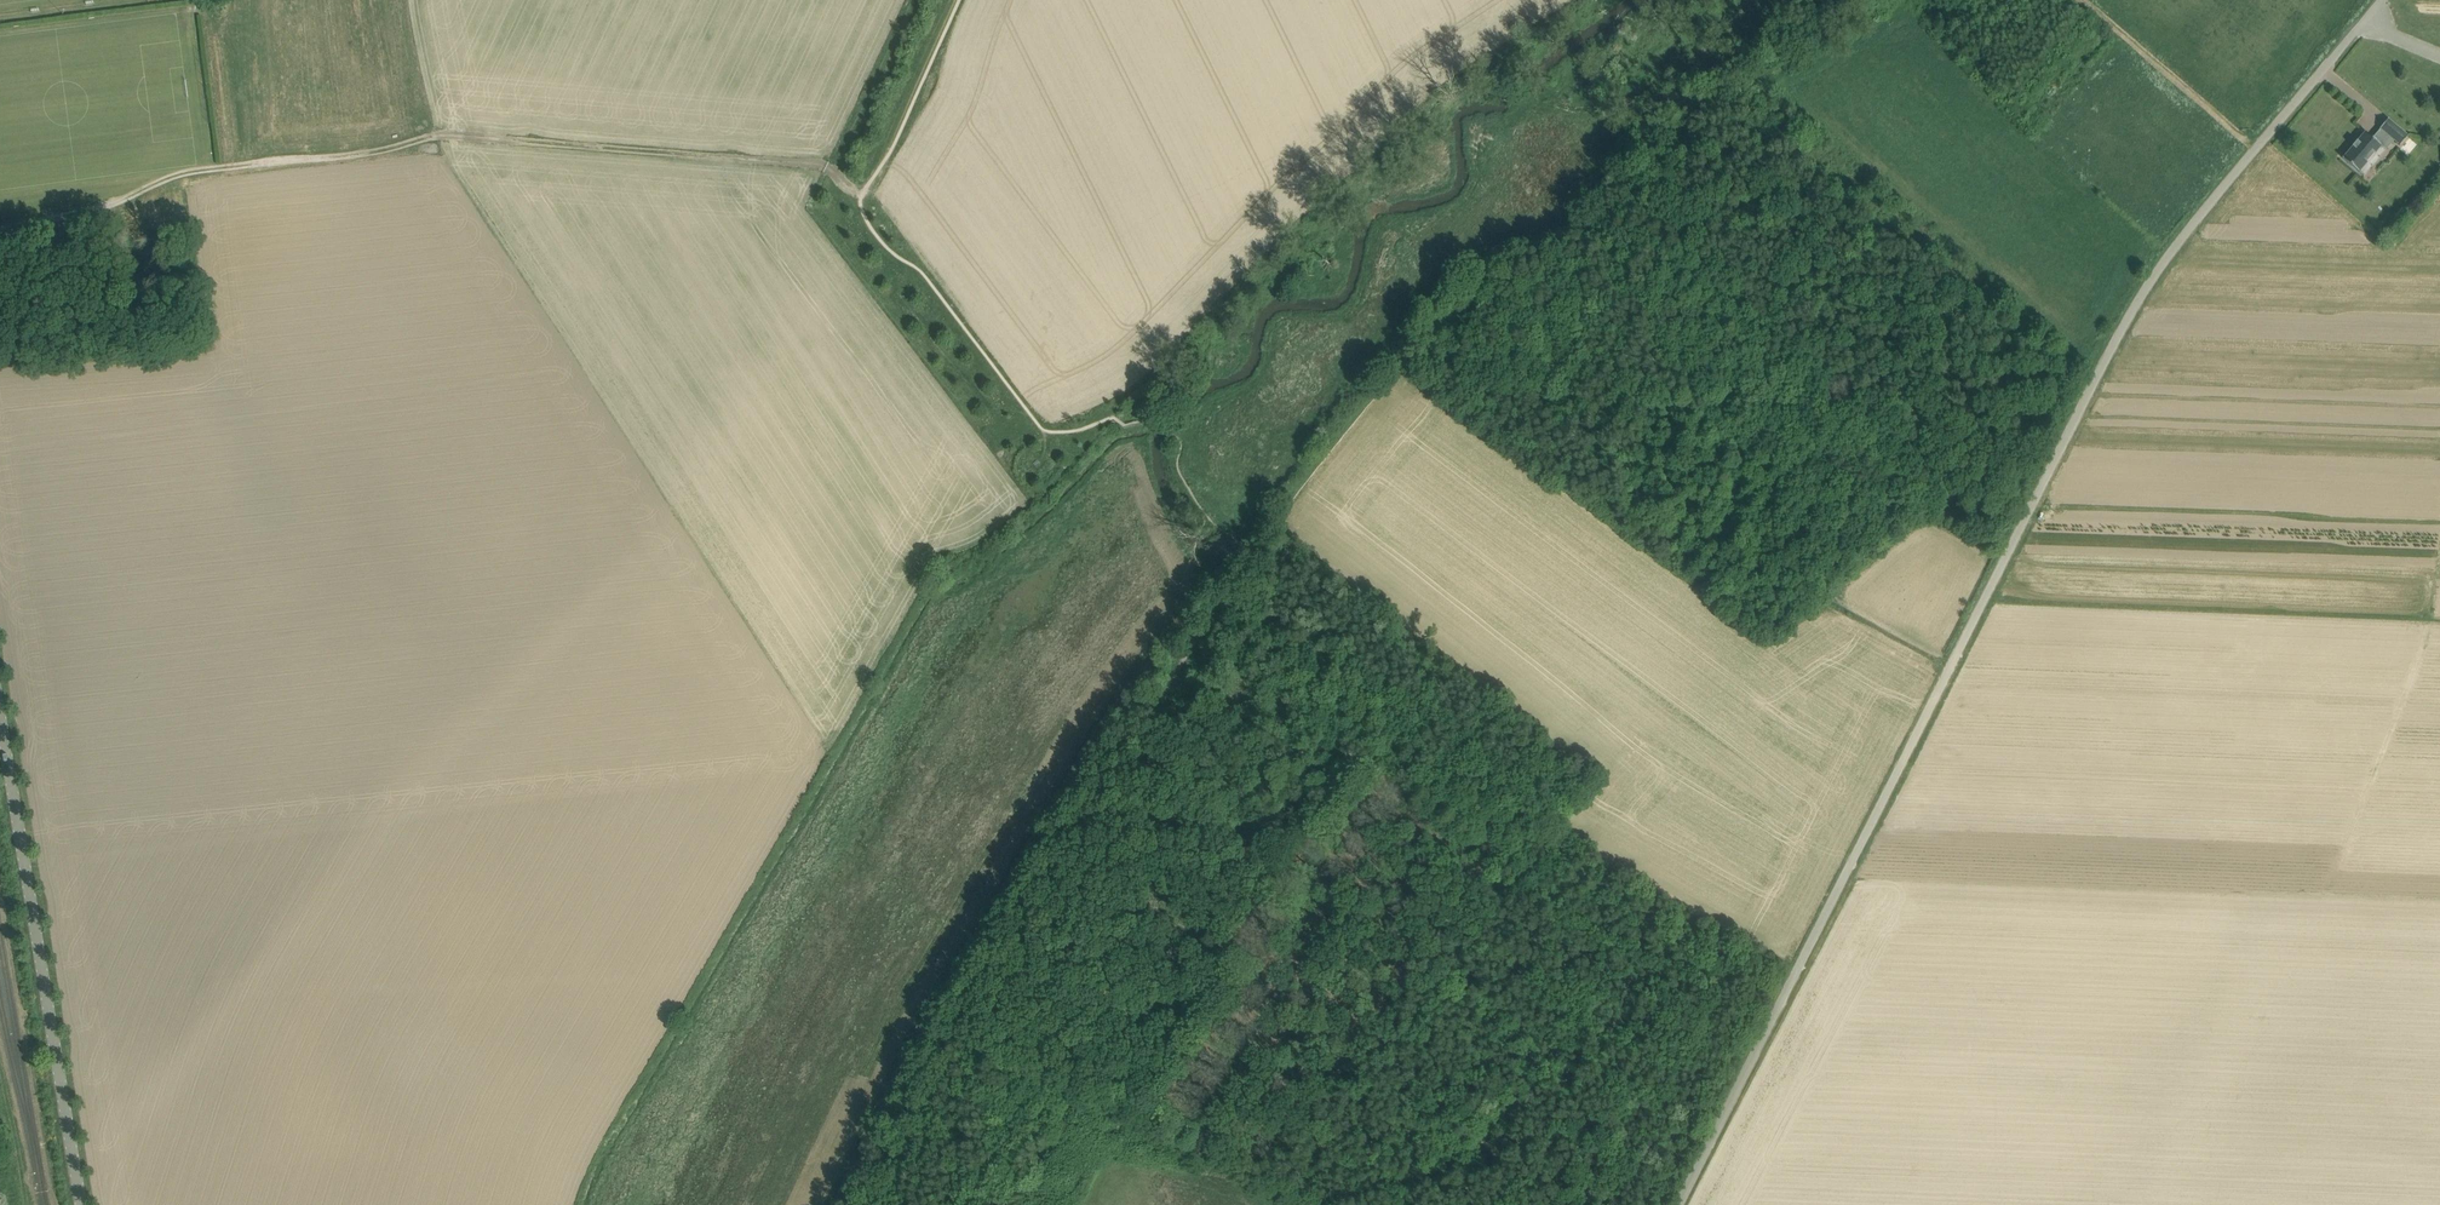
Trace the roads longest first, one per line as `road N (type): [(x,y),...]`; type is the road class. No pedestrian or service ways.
road 1 (unclassified): [(1676,1204),(2102,356),(2151,272),(2381,0)]
road 2 (tertiary): [(80,1204),(0,713)]
road 3 (track): [(2077,0),(2255,147)]

